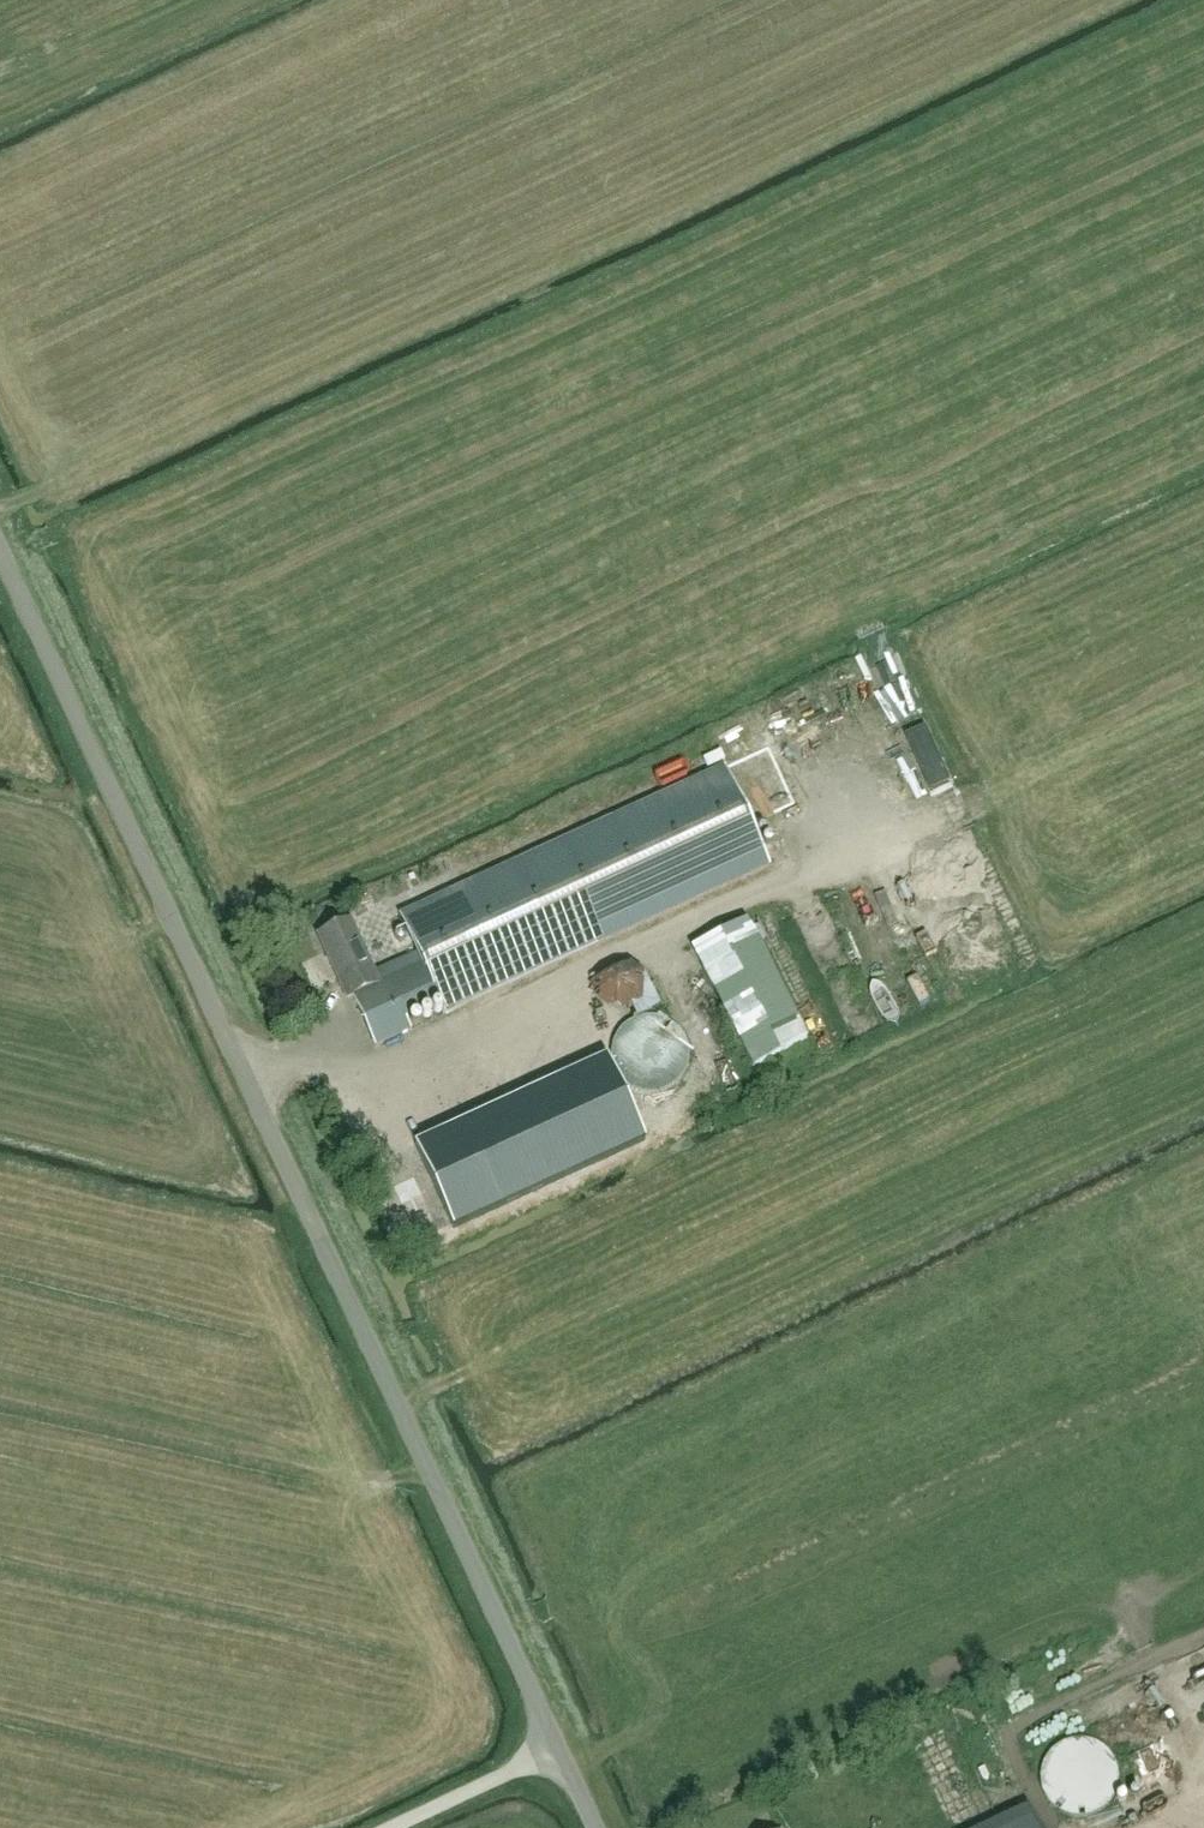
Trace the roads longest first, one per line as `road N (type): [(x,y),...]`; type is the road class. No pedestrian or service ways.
road 1 (unclassified): [(558,1745),(0,533)]
road 2 (unclassified): [(384,1827),(558,1745)]

